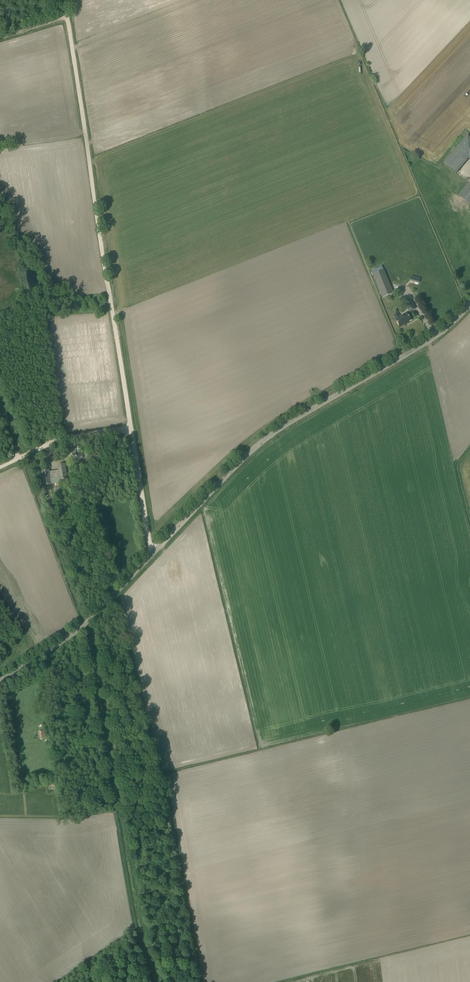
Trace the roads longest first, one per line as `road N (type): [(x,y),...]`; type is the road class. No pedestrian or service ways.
road 1 (unclassified): [(0,682),(94,615),(269,437),(386,369),(469,304)]
road 2 (track): [(131,427),(67,18)]
road 3 (track): [(0,467),(64,438),(131,427)]
road 4 (track): [(151,555),(131,427)]

